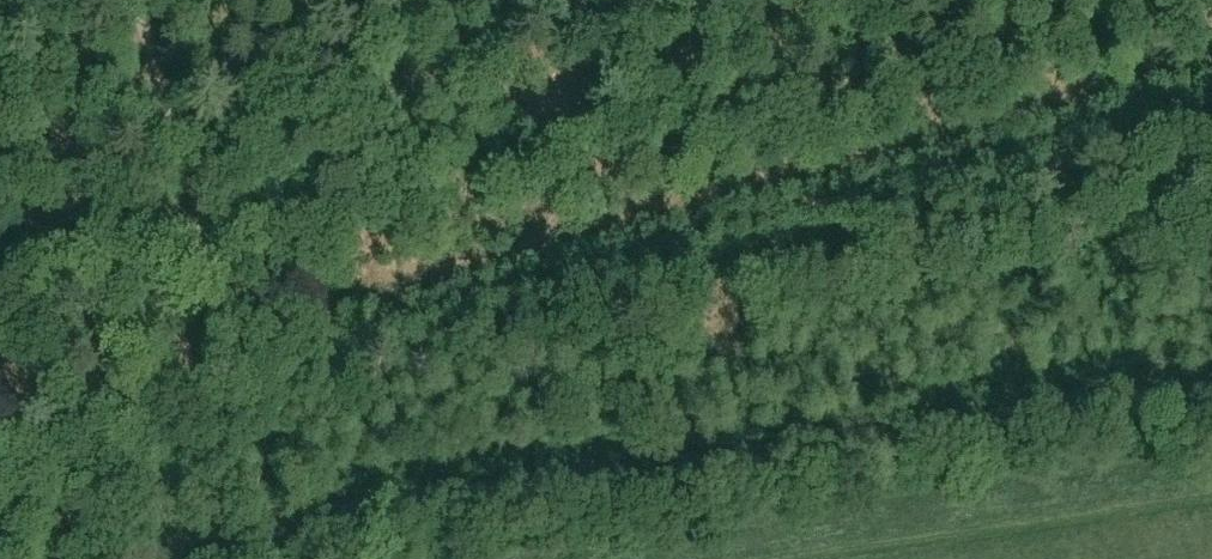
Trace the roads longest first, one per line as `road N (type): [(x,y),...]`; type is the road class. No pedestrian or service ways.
road 1 (track): [(211,378),(1206,106)]
road 2 (track): [(1211,497),(798,558)]
road 3 (track): [(136,0),(223,291),(211,378)]
road 4 (track): [(211,378),(69,558)]

